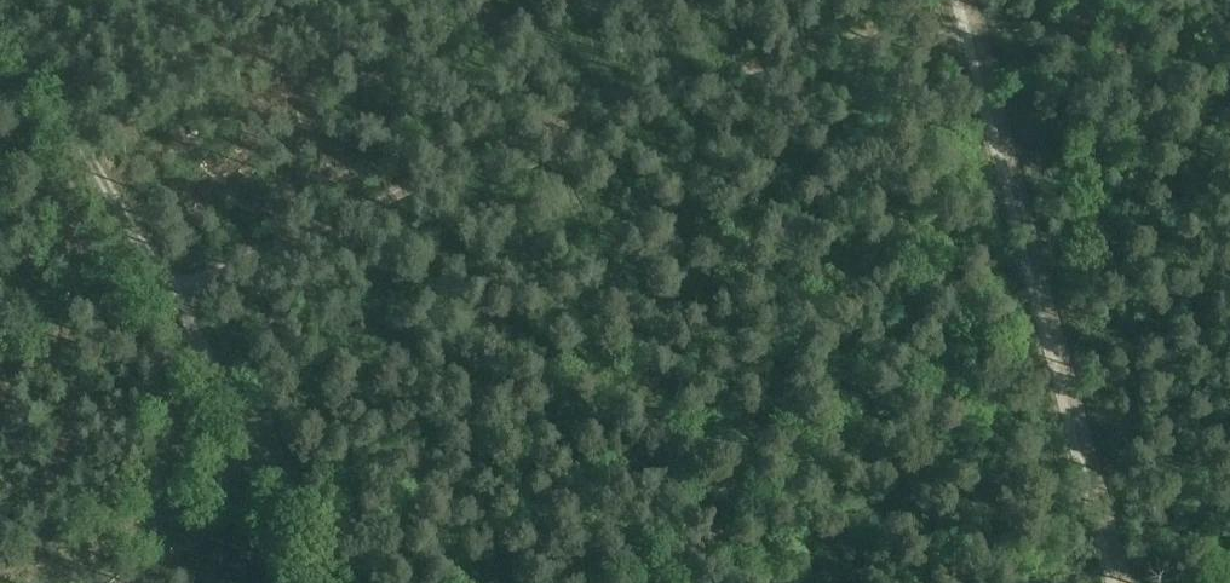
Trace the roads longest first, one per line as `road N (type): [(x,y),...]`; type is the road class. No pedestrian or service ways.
road 1 (track): [(170,290),(543,135),(962,18),(1229,32)]
road 2 (track): [(0,7),(345,582)]
road 3 (track): [(1121,582),(965,0)]
road 4 (track): [(265,448),(44,582)]

